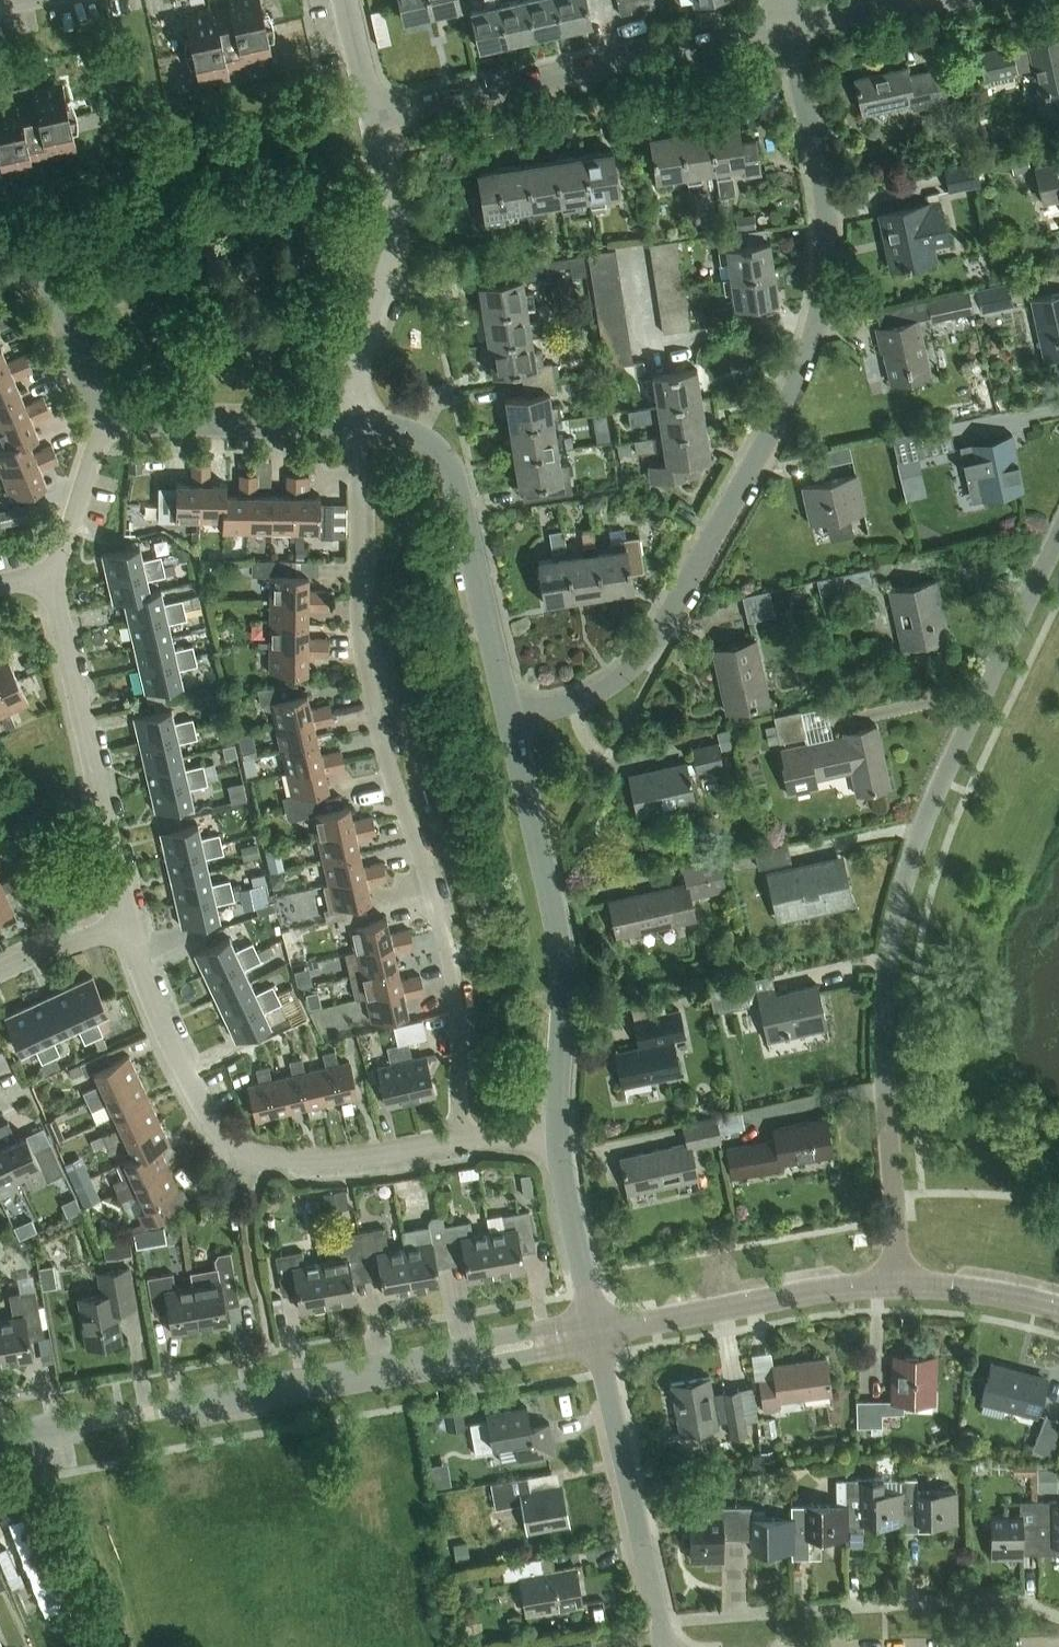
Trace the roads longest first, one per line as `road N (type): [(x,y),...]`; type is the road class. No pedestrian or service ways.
road 1 (residential): [(510,720),(577,705),(618,685),(652,646),(805,378),(824,316),(832,231),(784,26)]
road 2 (residential): [(898,1285),(885,1019),(894,931),(928,817),(1058,541)]
road 3 (residential): [(460,1140),(452,967),(365,670),(357,427)]
road 4 (residential): [(597,1336),(0,1441)]
road 5 (residential): [(460,1140),(307,1160),(270,1158),(228,1140),(170,1042),(130,927)]
road 6 (residential): [(561,1142),(561,958),(510,720)]
road 7 (unclassified): [(372,113),(784,26)]
road 8 (residential): [(510,720),(450,459),(406,432),(357,427)]
road 9 (residential): [(130,927),(52,575)]
road 10 (residential): [(357,427),(360,351),(398,241),(372,113)]
road 11 (residential): [(662,1646),(597,1336)]
road 12 (residential): [(597,1336),(898,1285)]
road 13 (residential): [(357,427),(106,424)]
road 14 (residential): [(106,424),(53,300),(31,273),(0,266)]
road 15 (residential): [(597,1336),(561,1142)]
road 16 (residential): [(898,1285),(990,1290),(1058,1310)]
road 17 (residential): [(52,575),(106,424)]
road 18 (residential): [(0,972),(130,927)]
road 19 (unclassified): [(784,26),(902,0)]

